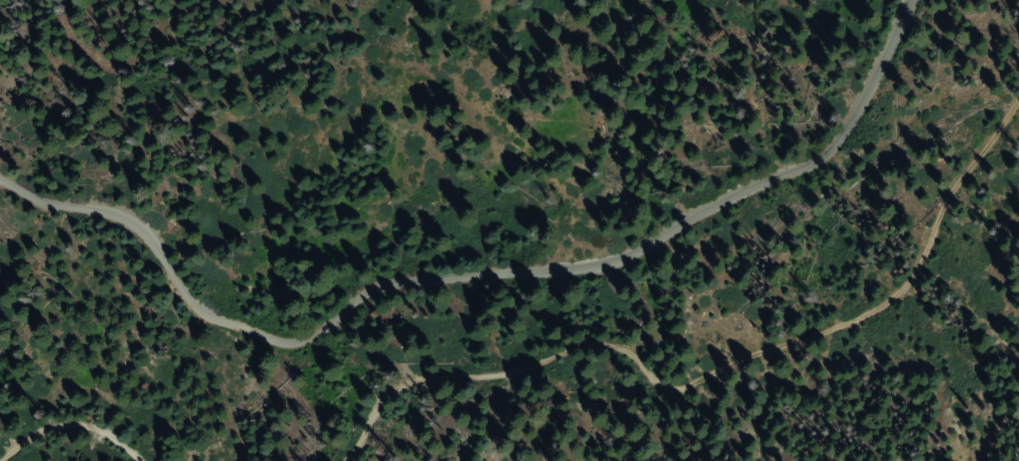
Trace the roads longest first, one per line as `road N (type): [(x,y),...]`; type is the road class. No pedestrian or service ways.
road 1 (residential): [(913,0),(834,148),(811,164),(617,262),(394,281),(331,326),(289,341),(198,297),(151,239),(117,215),(53,207),(0,181)]
road 2 (track): [(1018,102),(882,281),(770,362),(700,383),(560,357),(398,396),(331,460)]
road 3 (track): [(131,460),(0,435)]

